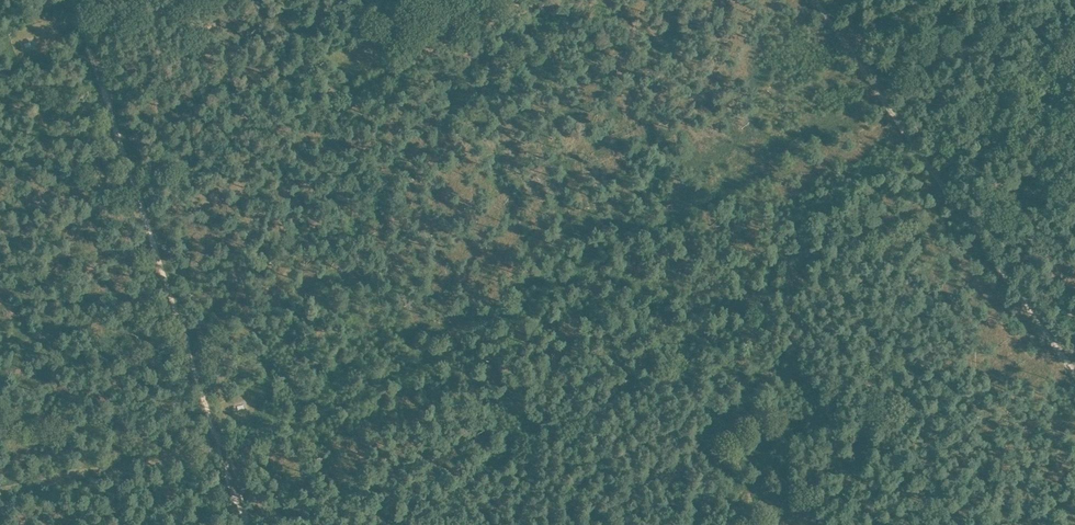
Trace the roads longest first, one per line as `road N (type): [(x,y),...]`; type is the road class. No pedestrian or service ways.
road 1 (track): [(245,524),(74,0)]
road 2 (track): [(819,0),(1074,370)]

